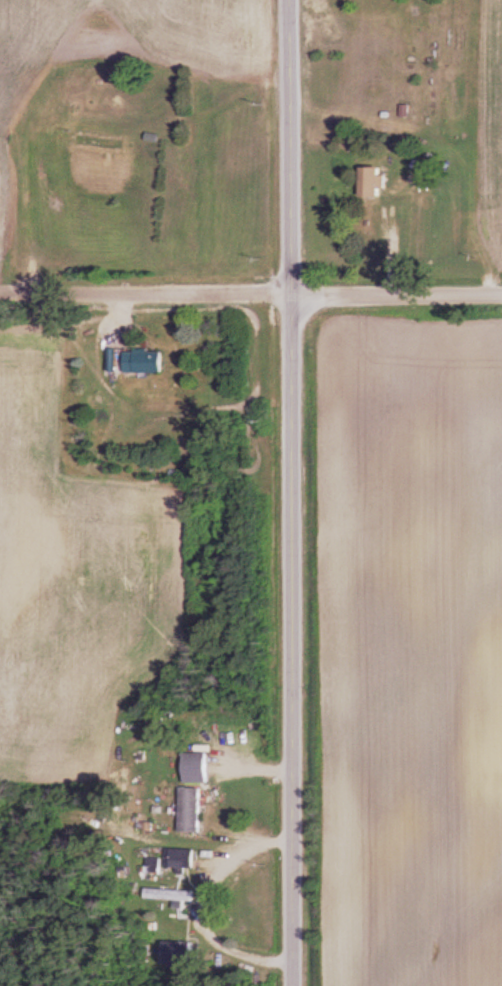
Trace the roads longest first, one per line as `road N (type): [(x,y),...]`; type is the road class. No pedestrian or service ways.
road 1 (residential): [(286,985),(278,0)]
road 2 (residential): [(501,288),(0,284)]

